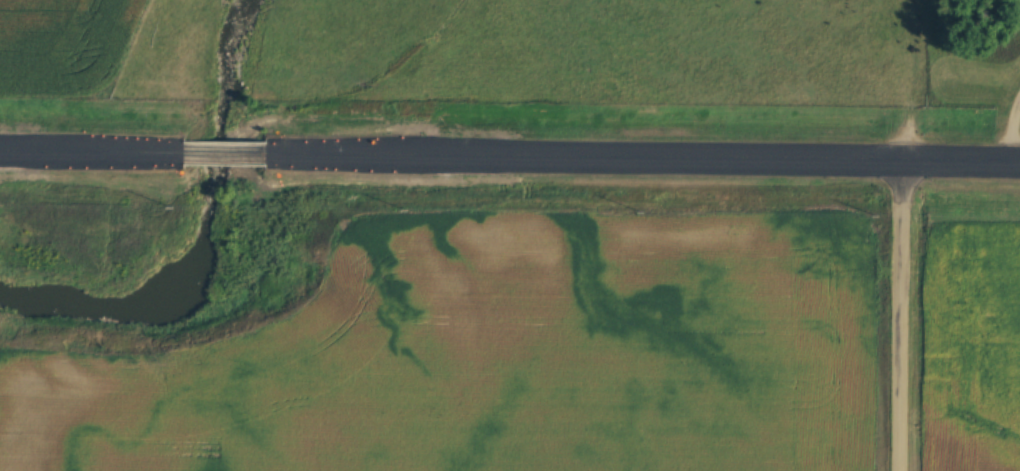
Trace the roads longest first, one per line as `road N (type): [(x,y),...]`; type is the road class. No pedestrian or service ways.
road 1 (secondary): [(272,154),(1019,164)]
road 2 (residential): [(899,470),(901,162)]
road 3 (secondary): [(0,152),(183,153)]

